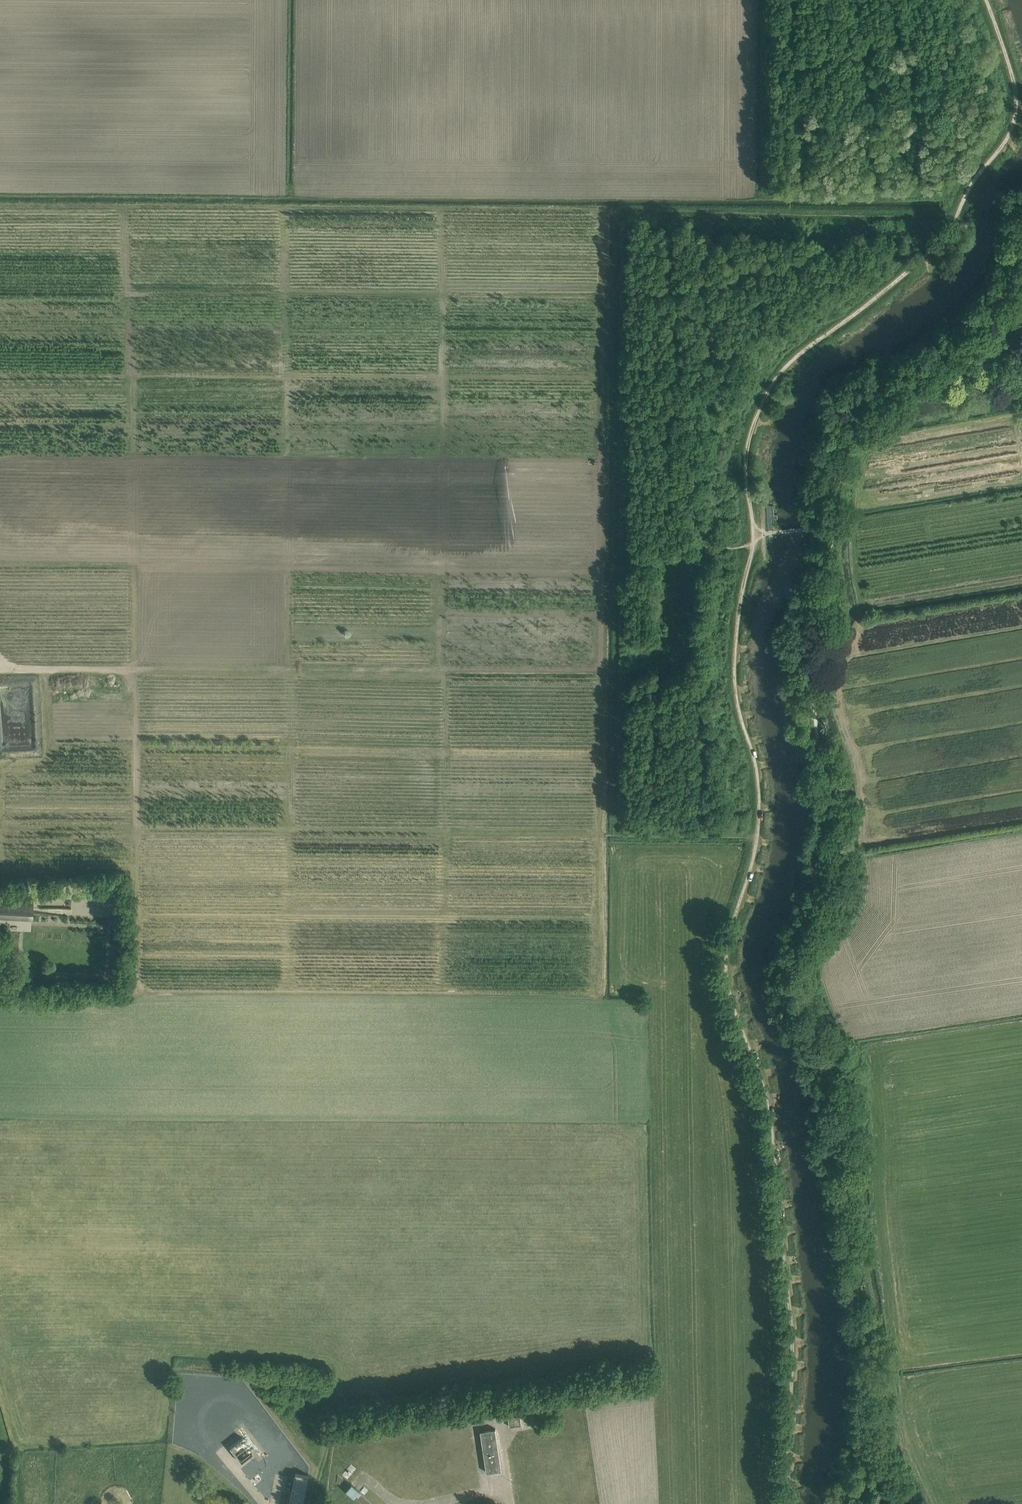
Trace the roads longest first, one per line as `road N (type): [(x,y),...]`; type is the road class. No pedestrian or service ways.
road 1 (track): [(799,1503),(786,1445),(794,1326),(773,1104),(727,955),(755,842),(758,787),(736,682),(756,534)]
road 2 (track): [(756,534),(746,460),(775,382),(939,243),(1015,121),(1002,42),(984,0)]

